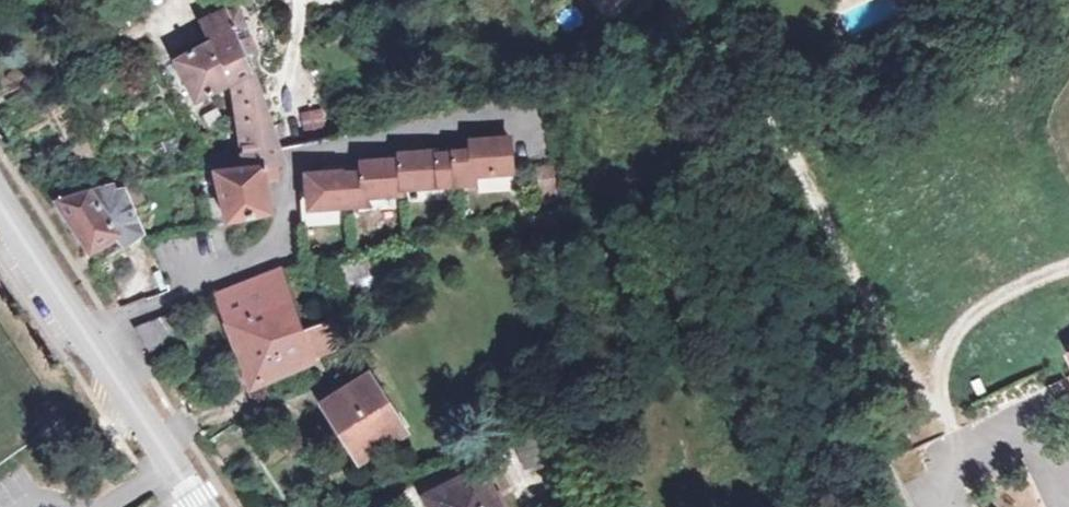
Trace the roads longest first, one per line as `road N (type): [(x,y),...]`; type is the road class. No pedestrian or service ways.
road 1 (tertiary): [(210,506),(0,197)]
road 2 (track): [(922,383),(761,72)]

